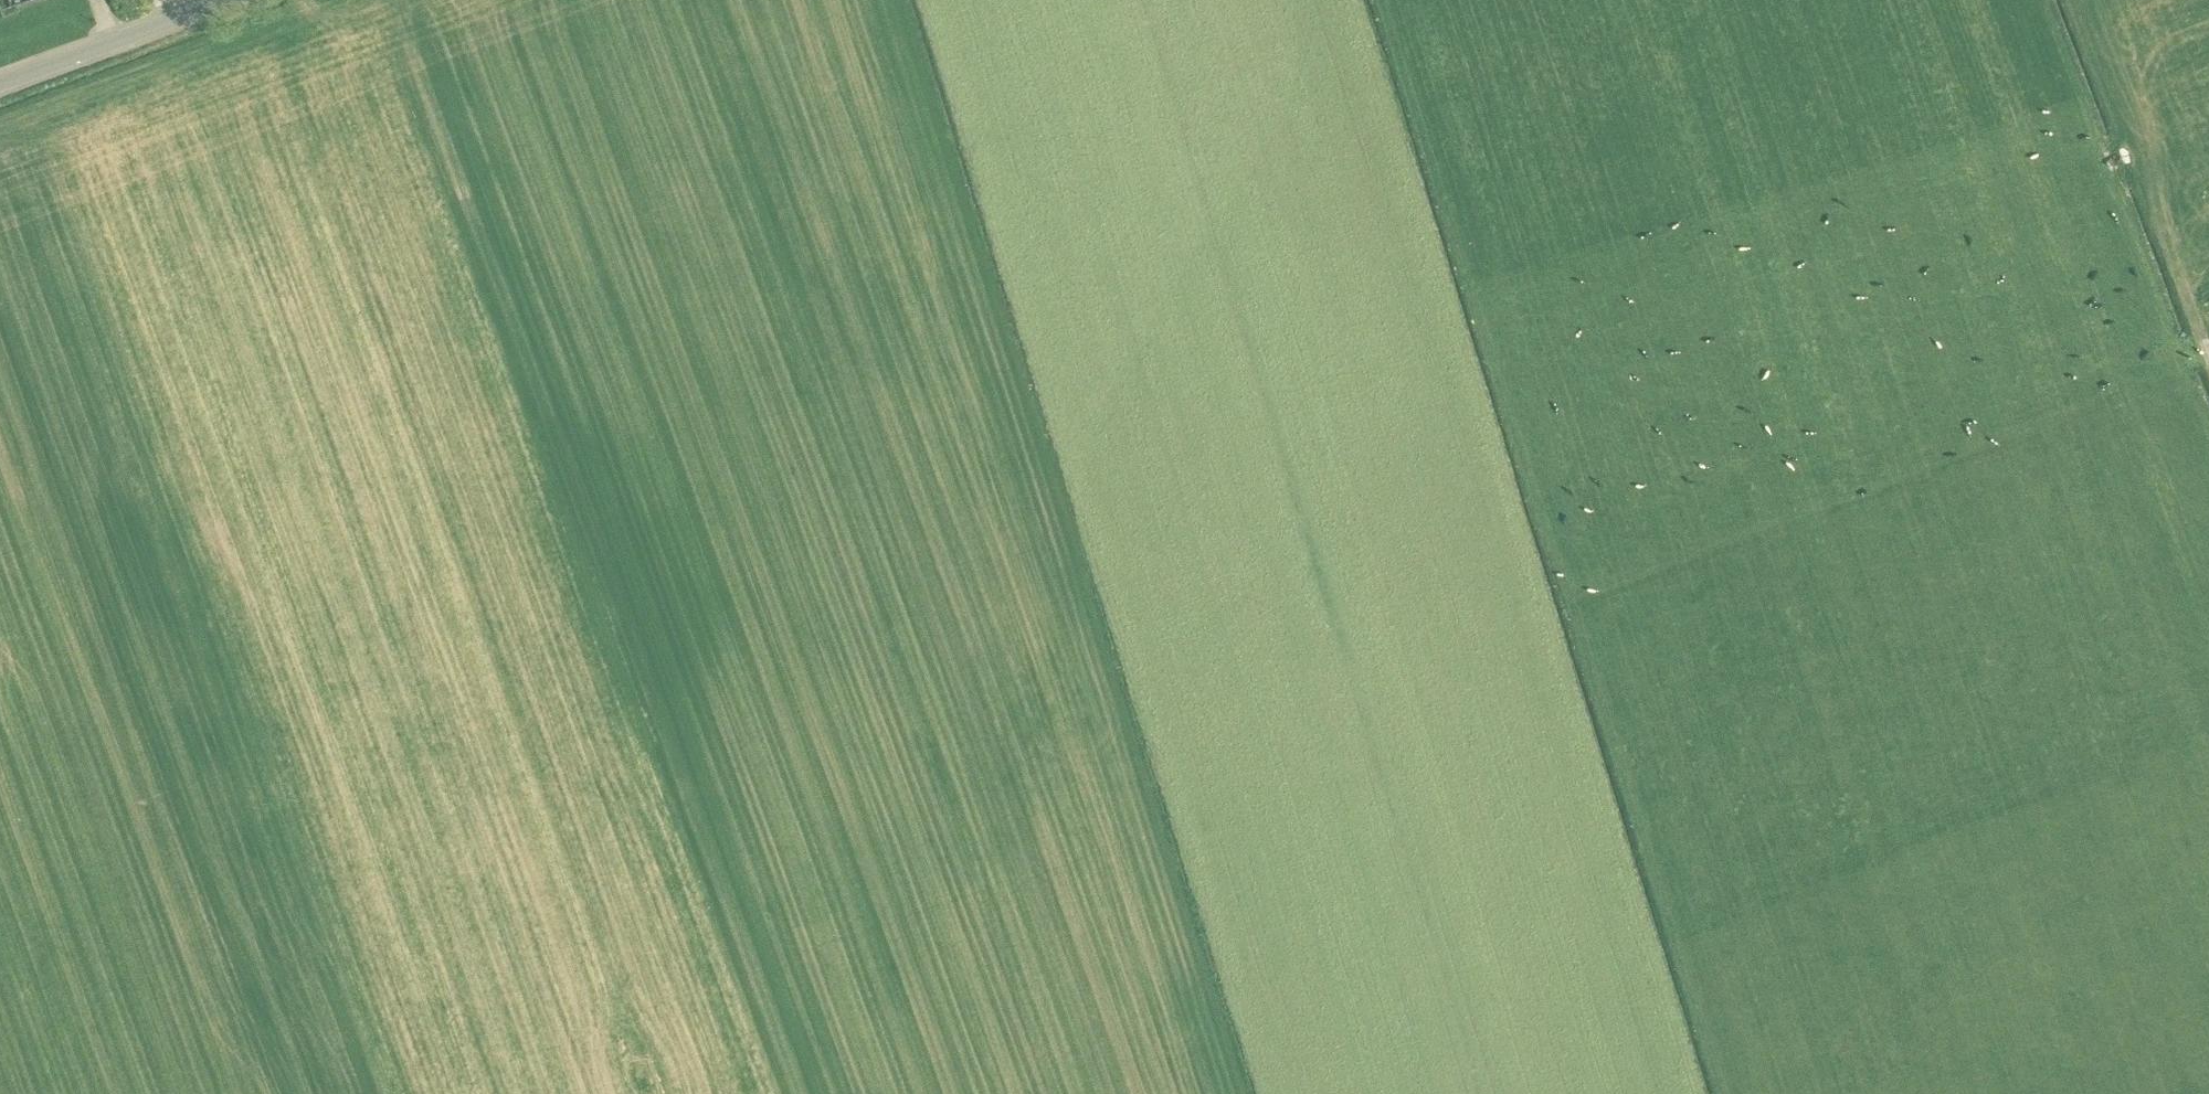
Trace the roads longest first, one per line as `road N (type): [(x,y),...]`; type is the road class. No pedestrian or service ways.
road 1 (unclassified): [(0,95),(237,0)]

